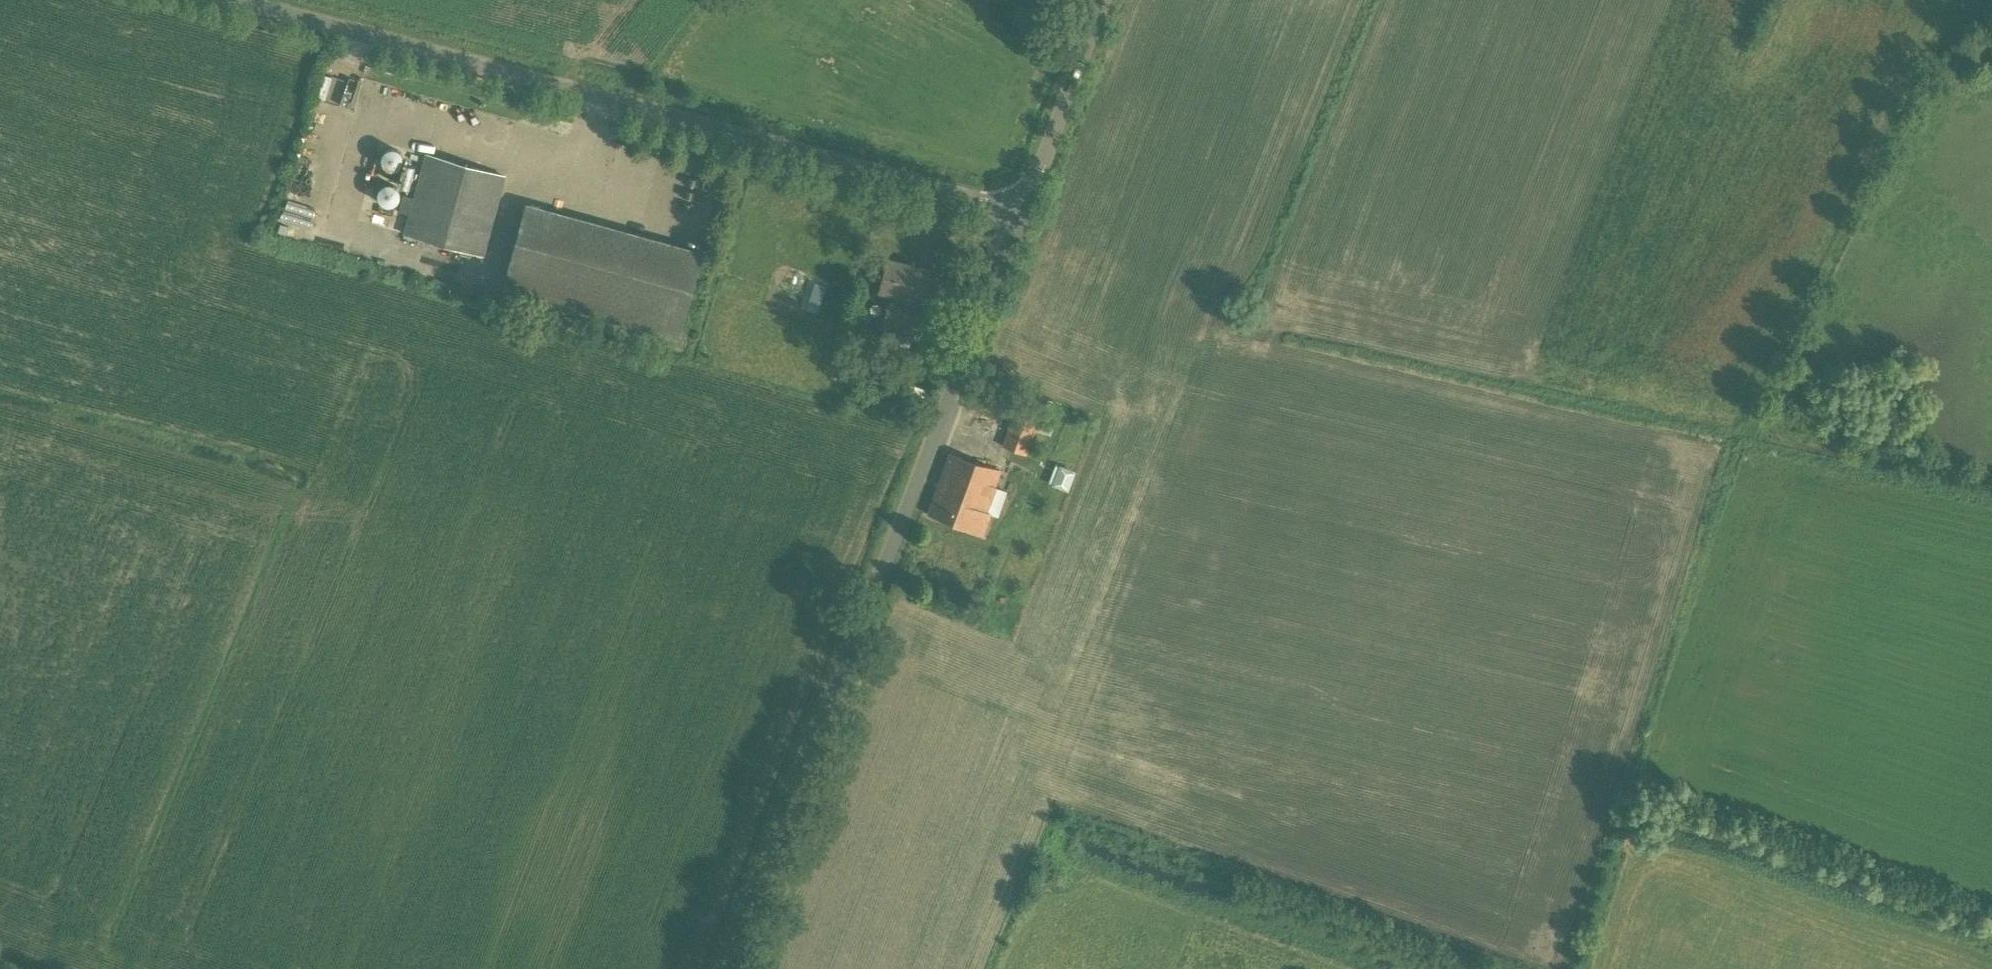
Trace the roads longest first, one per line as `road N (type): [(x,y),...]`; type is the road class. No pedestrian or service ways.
road 1 (unclassified): [(1013,219),(205,0)]
road 2 (unclassified): [(735,968),(1013,219)]
road 3 (unclassified): [(1013,219),(1099,0)]

